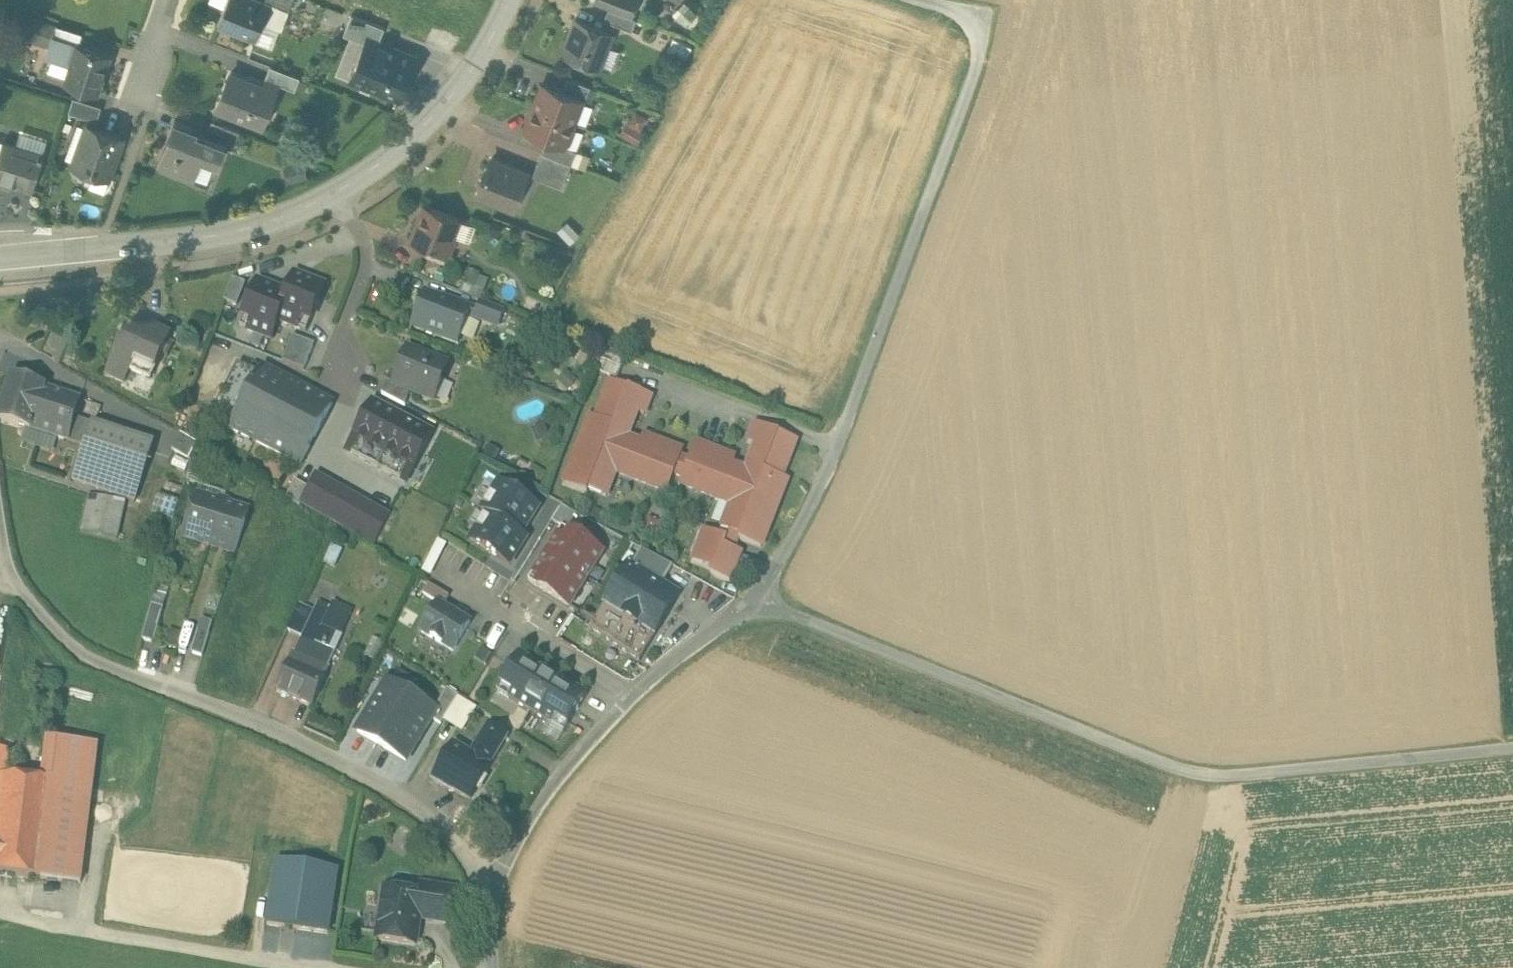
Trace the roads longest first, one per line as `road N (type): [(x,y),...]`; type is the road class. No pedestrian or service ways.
road 1 (track): [(1512,748),(1234,774),(1174,765),(757,598)]
road 2 (residential): [(493,967),(496,875),(426,809),(340,756),(79,653),(16,585),(0,517)]
road 3 (tertiary): [(0,261),(185,243),(281,219),(335,195),(375,170),(453,97),(513,0)]
road 4 (track): [(836,446),(974,71),(975,27),(922,0)]

